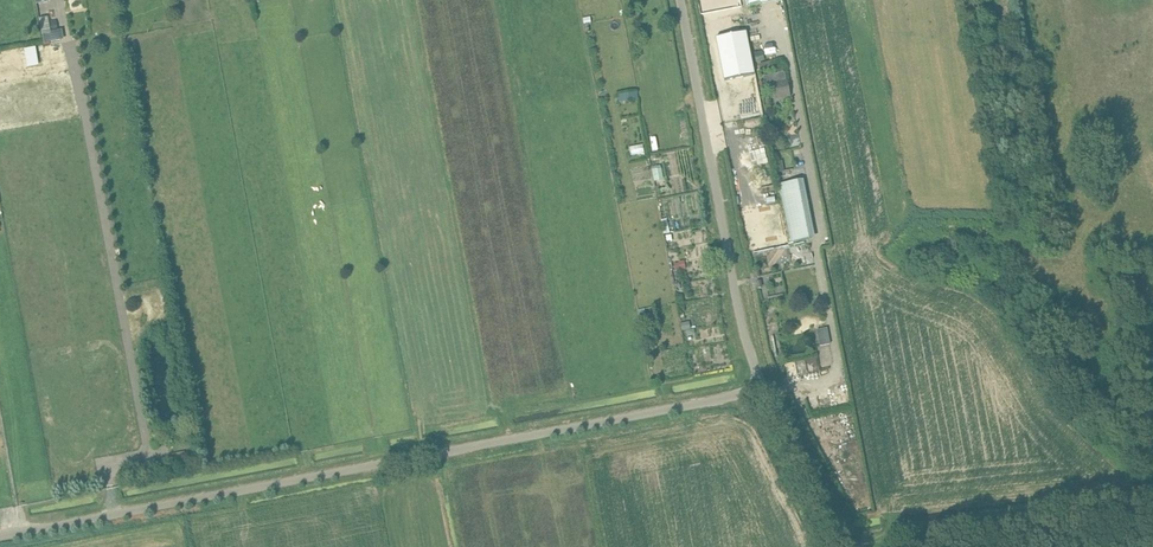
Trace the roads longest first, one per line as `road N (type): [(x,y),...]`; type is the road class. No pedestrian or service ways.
road 1 (unclassified): [(0,536),(736,395),(762,383)]
road 2 (unclassified): [(762,383),(739,312),(680,0)]
road 3 (track): [(848,546),(1152,500)]
road 4 (unclassified): [(849,546),(762,383)]

